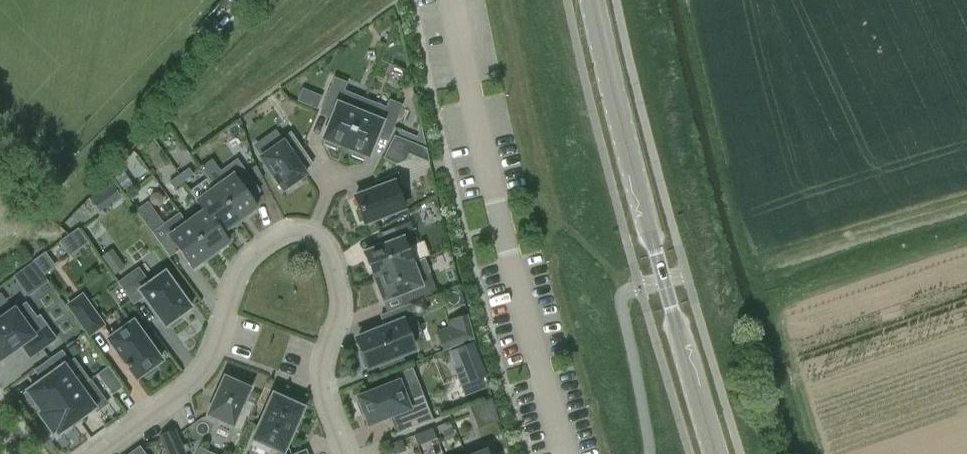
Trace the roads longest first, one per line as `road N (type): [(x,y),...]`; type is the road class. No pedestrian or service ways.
road 1 (residential): [(95,453),(201,372),(250,257),(298,232),(320,241),(335,282),(337,321),(322,381),(345,453)]
road 2 (tertiary): [(716,453),(629,157),(593,0)]
road 3 (residential): [(569,453),(468,98),(449,0)]

